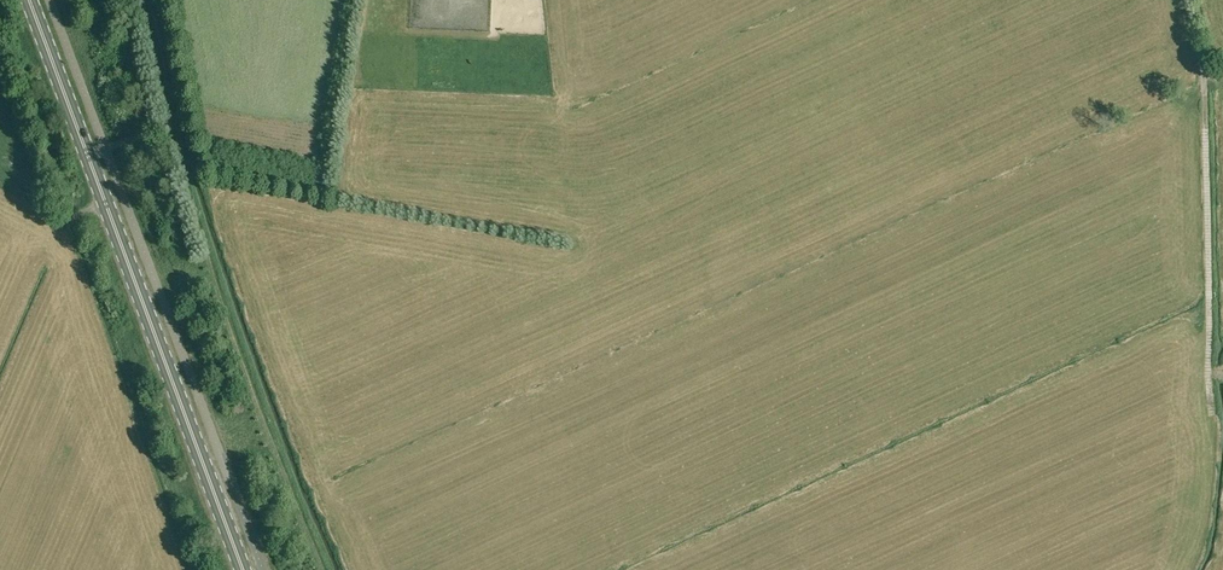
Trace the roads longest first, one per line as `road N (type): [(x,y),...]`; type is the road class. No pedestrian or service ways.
road 1 (secondary): [(246,569),(30,0)]

